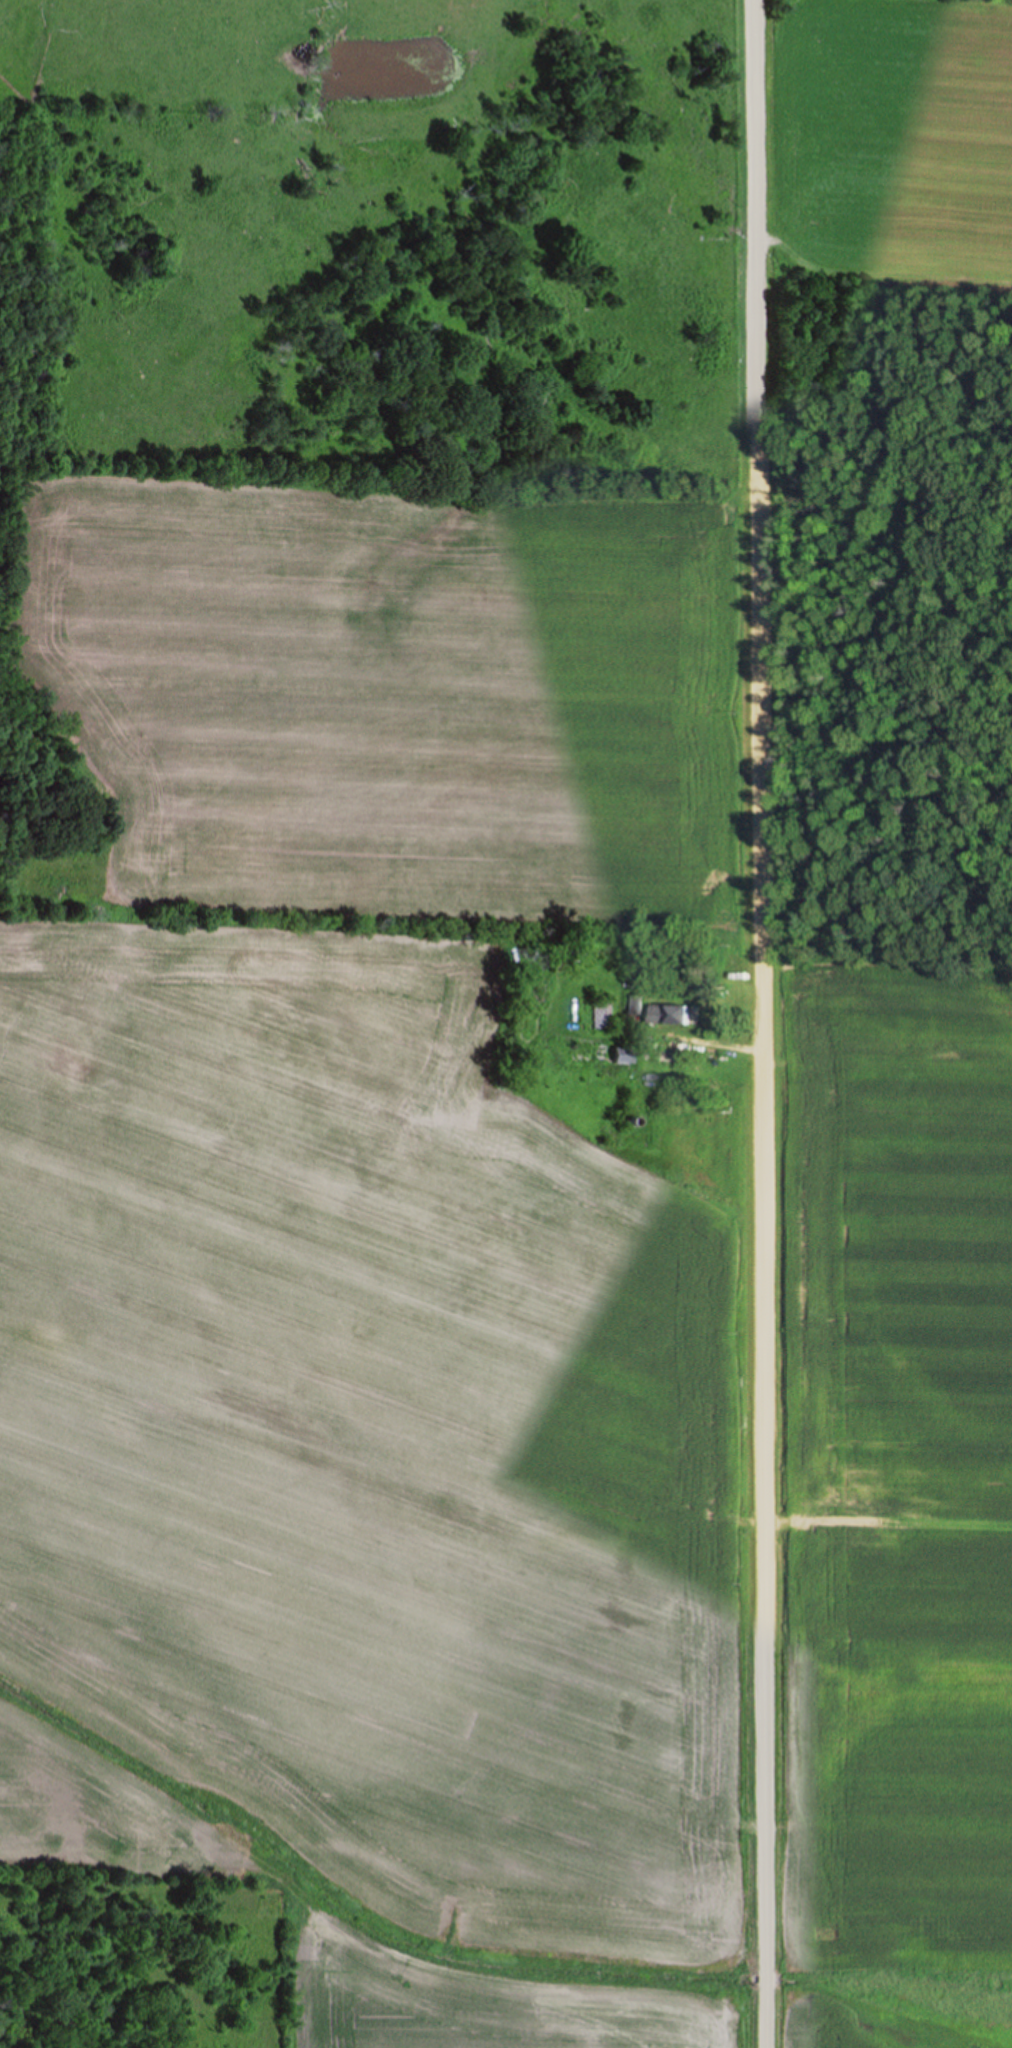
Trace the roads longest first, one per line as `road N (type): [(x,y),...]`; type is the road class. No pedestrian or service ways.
road 1 (residential): [(768,2047),(761,0)]

